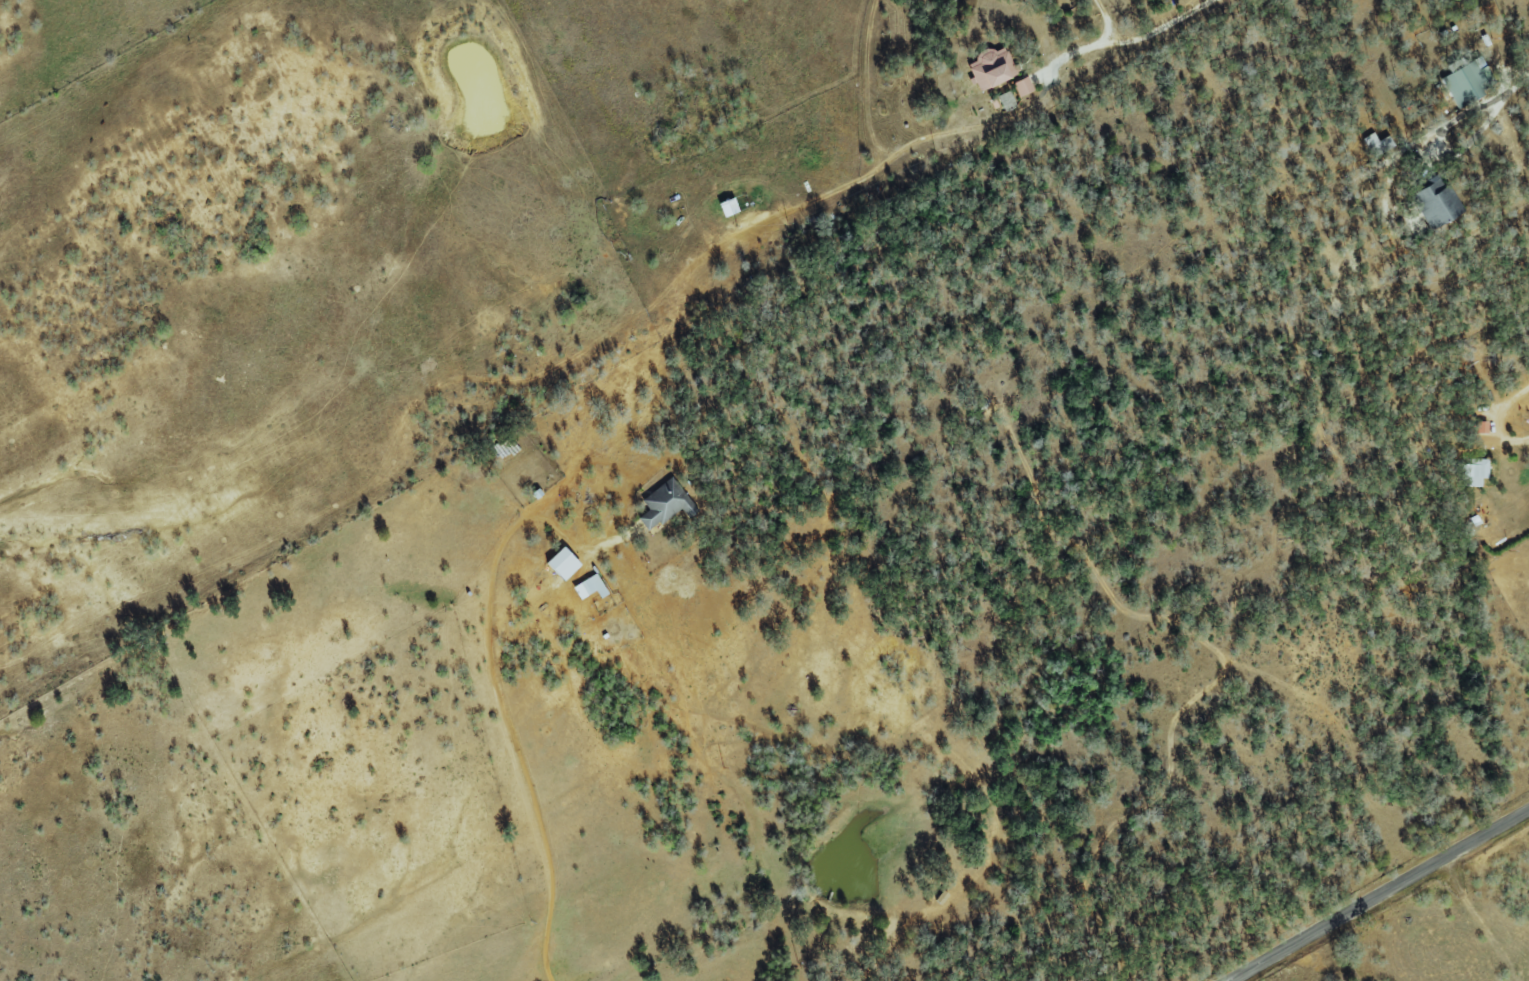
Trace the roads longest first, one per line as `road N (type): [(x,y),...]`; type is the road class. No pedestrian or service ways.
road 1 (residential): [(1227,980),(1528,808)]

